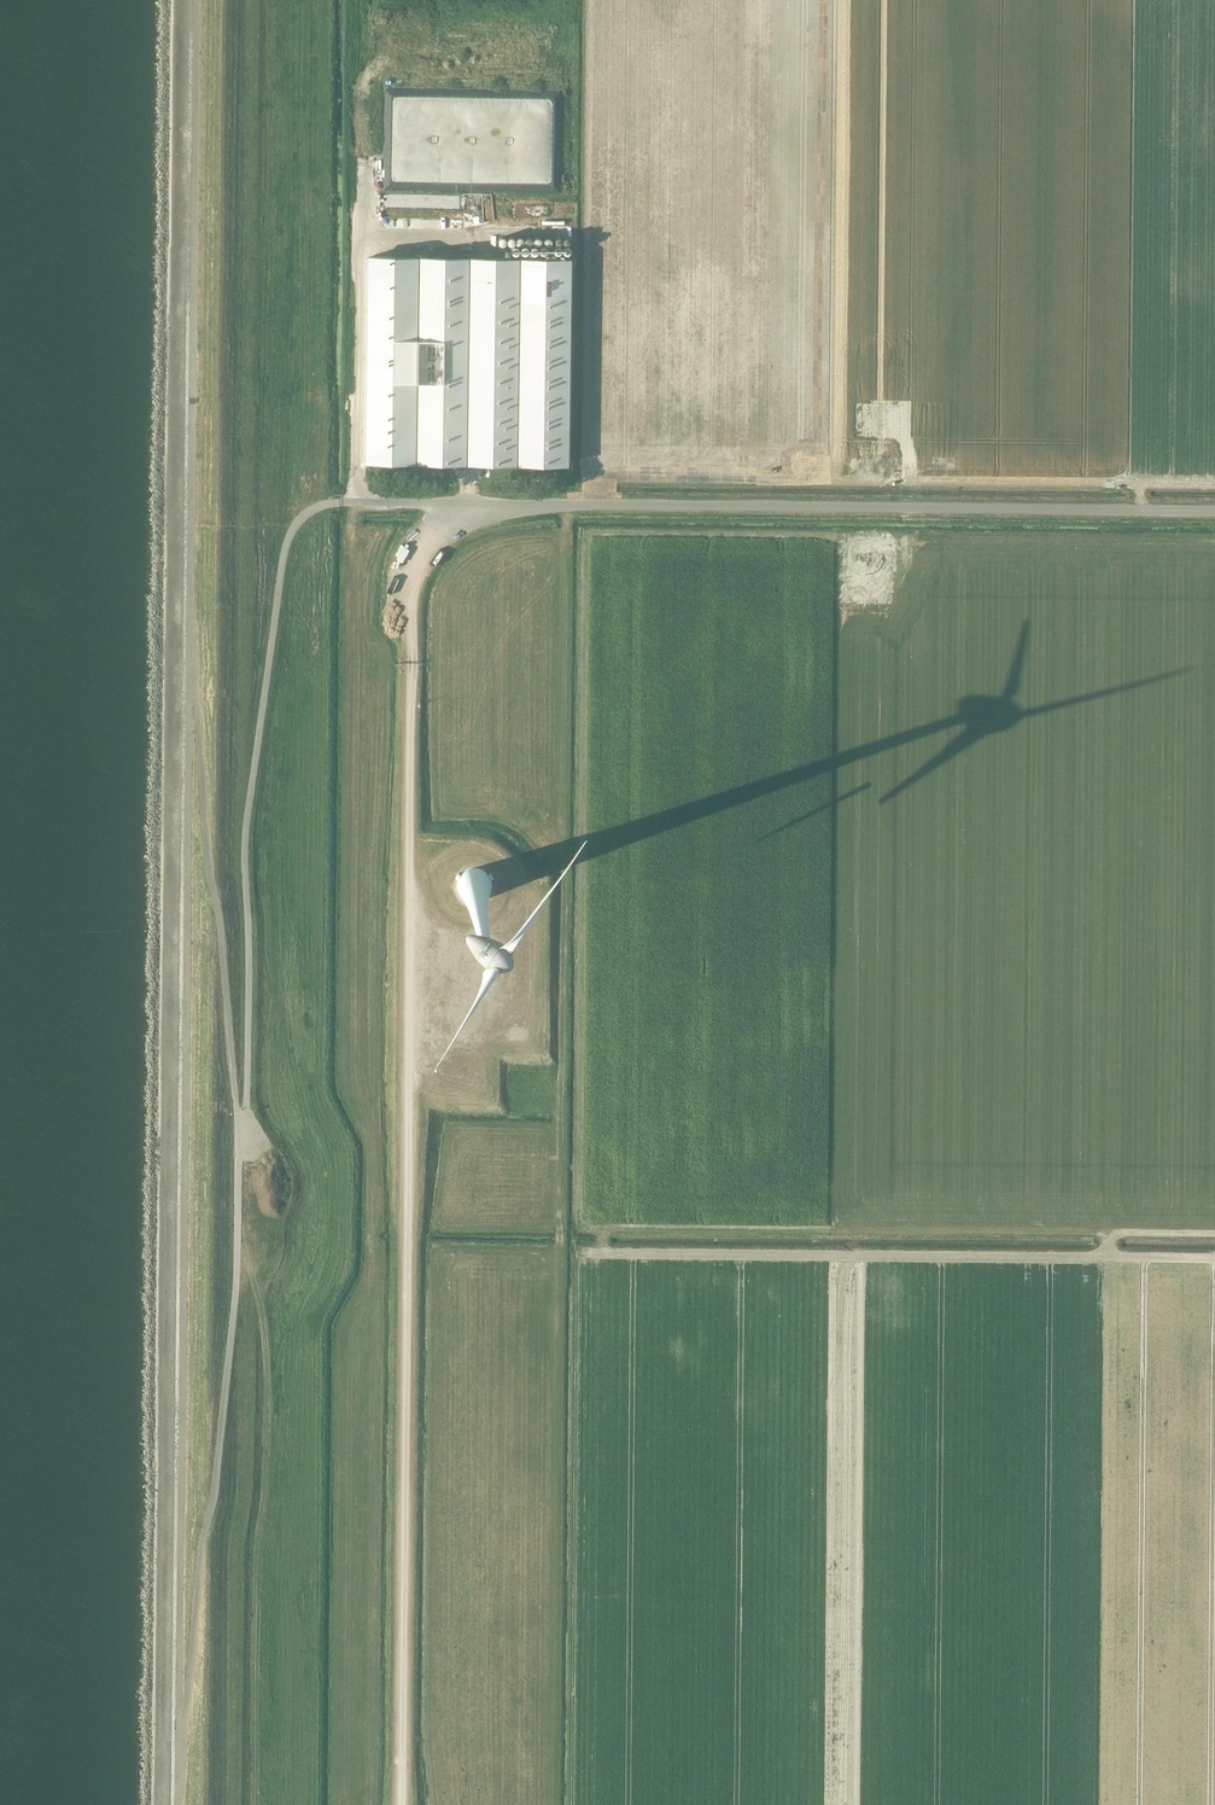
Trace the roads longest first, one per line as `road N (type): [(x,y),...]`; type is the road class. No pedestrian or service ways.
road 1 (unclassified): [(238,1137),(246,1107),(246,824),(284,553),(312,509),(348,503),(1214,511)]
road 2 (unclassified): [(178,1751),(190,655)]
road 3 (unclassified): [(190,655),(197,0)]
road 4 (unclassified): [(178,1751),(236,1288),(238,1137)]
road 5 (unclassified): [(238,1137),(190,655)]

